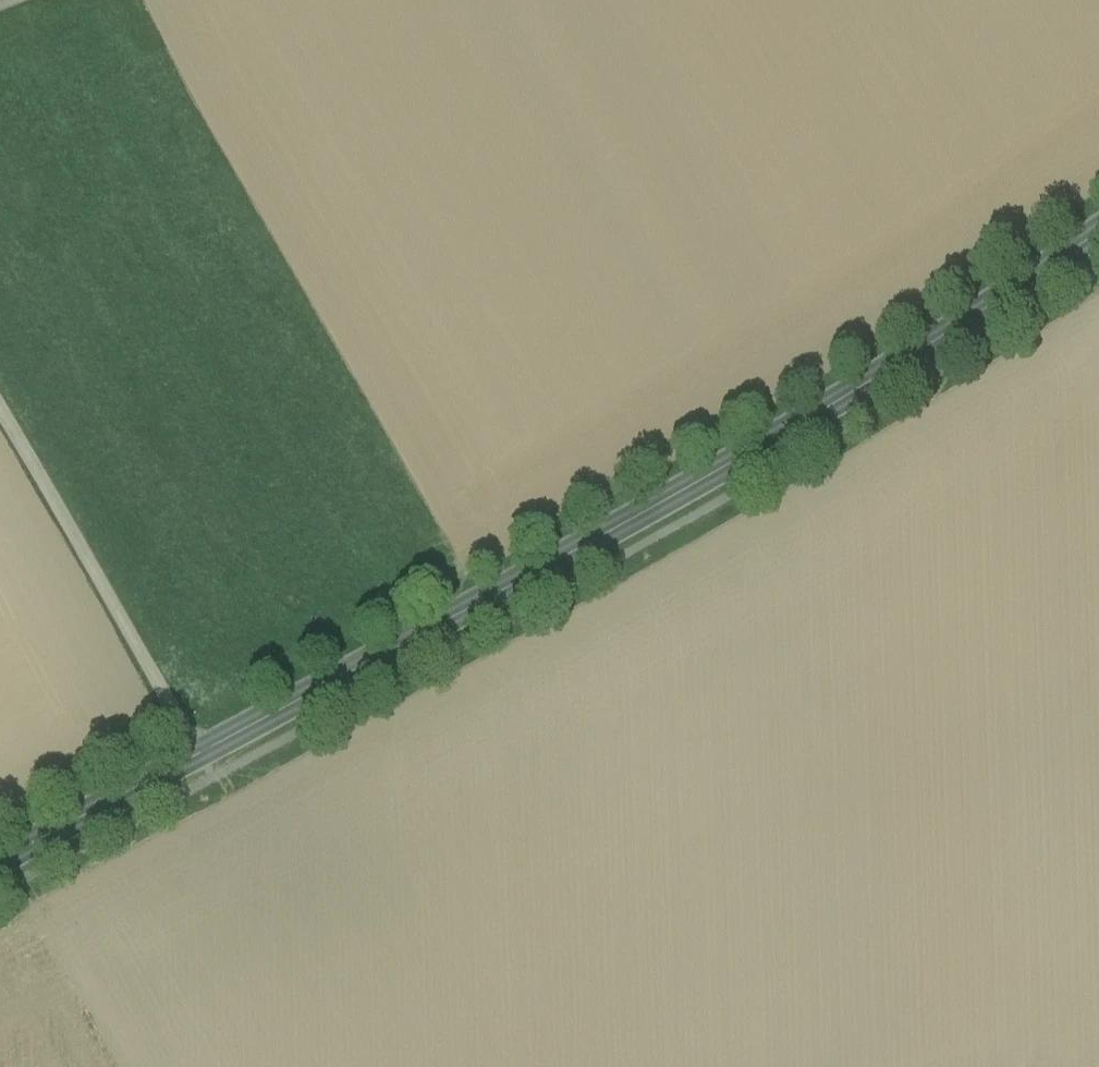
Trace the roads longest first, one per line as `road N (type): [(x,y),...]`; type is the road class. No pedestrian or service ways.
road 1 (primary): [(1098,232),(973,319),(711,477),(0,862)]
road 2 (track): [(0,420),(198,756)]

